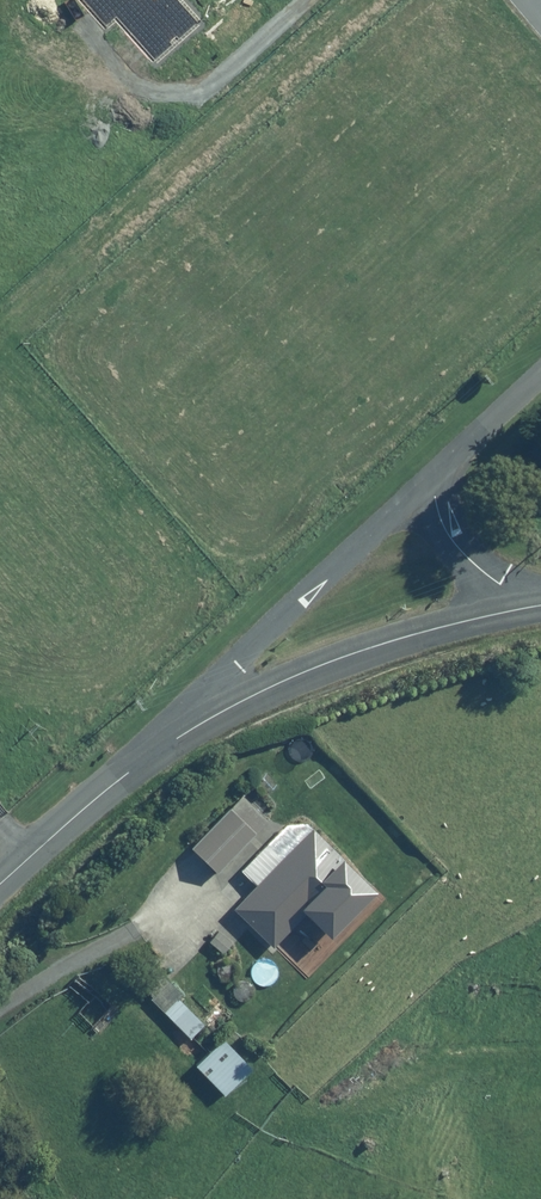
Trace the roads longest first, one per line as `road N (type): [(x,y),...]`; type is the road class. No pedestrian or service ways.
road 1 (unclassified): [(152,756),(290,678),(442,626),(532,607)]
road 2 (unclassified): [(152,756),(235,662),(433,479)]
road 3 (unclassified): [(0,883),(152,756)]
road 4 (unclassified): [(433,479),(456,547),(532,607)]
road 5 (unclassified): [(433,479),(540,378)]

